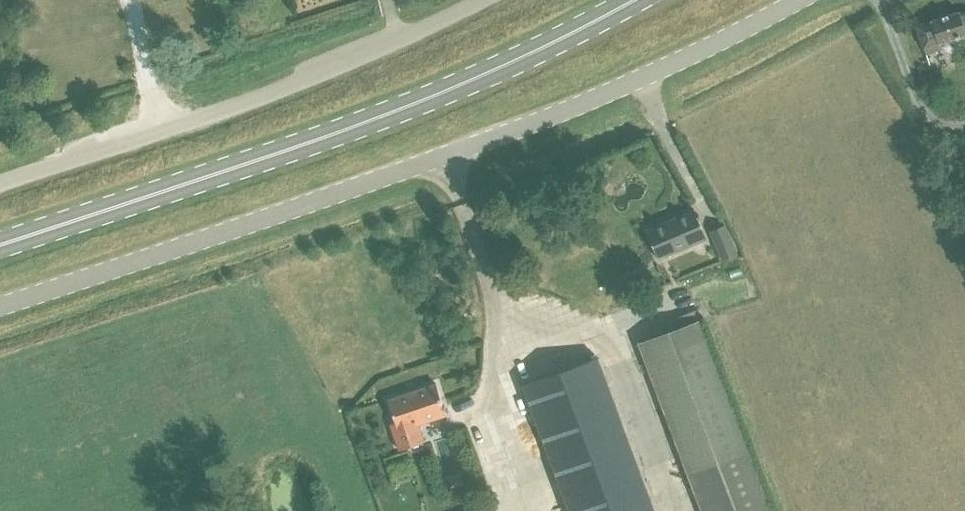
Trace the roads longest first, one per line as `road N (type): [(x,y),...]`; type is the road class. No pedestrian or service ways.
road 1 (unclassified): [(0,307),(449,155),(646,78),(800,0)]
road 2 (primary): [(0,242),(432,99),(634,0)]
road 3 (unclassified): [(0,178),(355,62),(474,0)]

